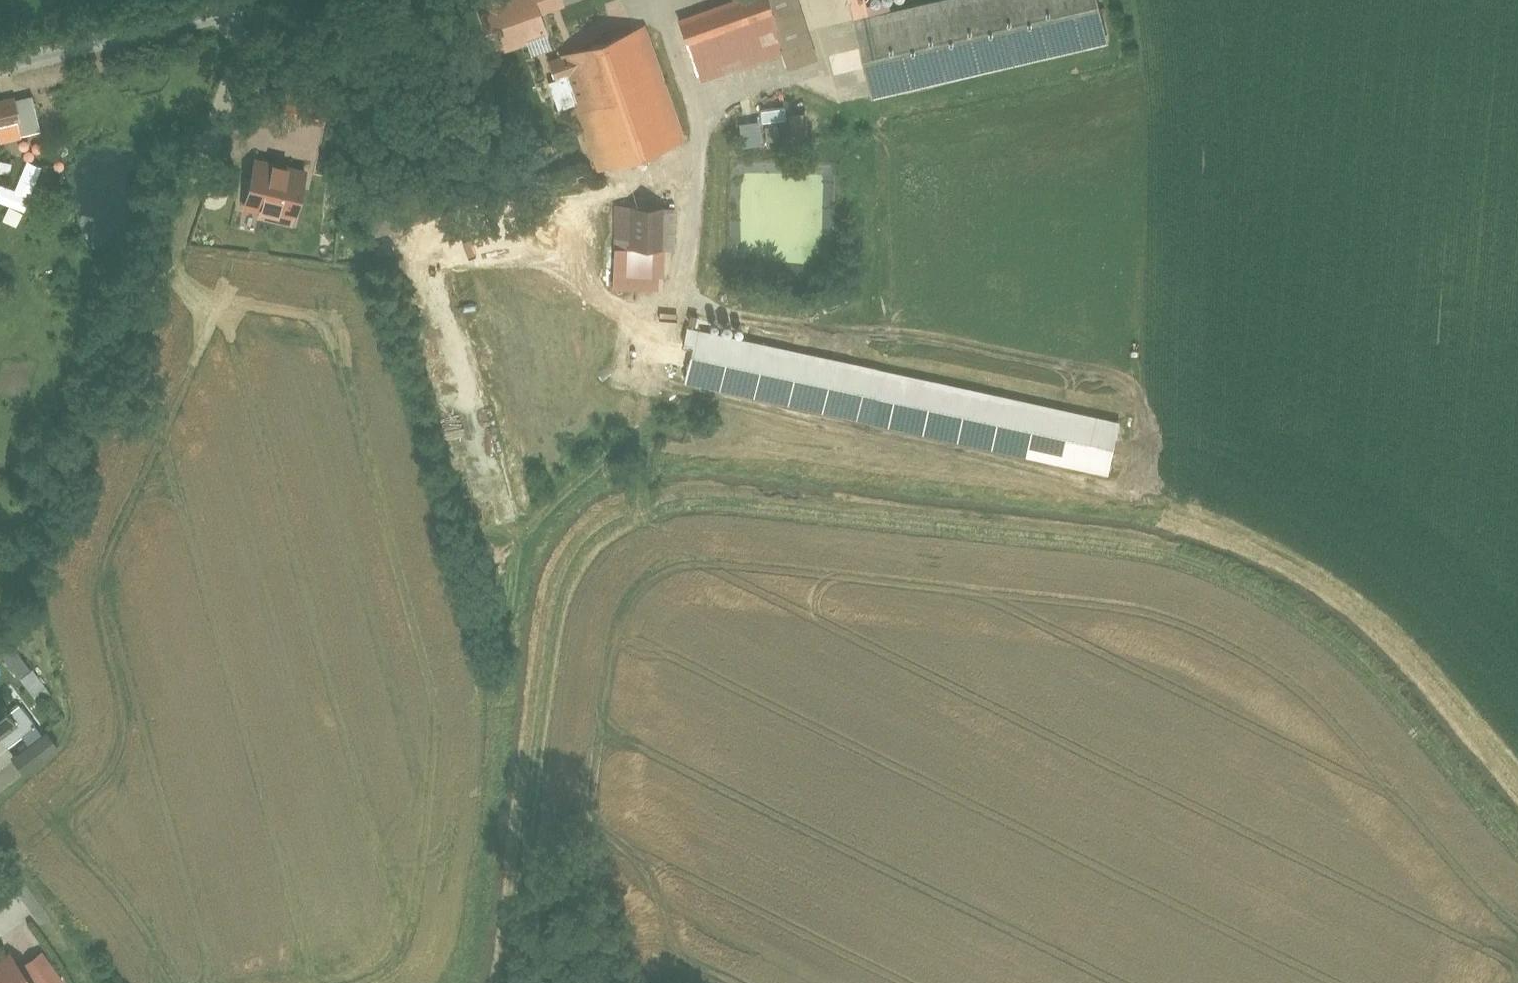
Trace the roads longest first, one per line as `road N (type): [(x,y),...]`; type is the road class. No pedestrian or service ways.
road 1 (unclassified): [(265,0),(0,64)]

